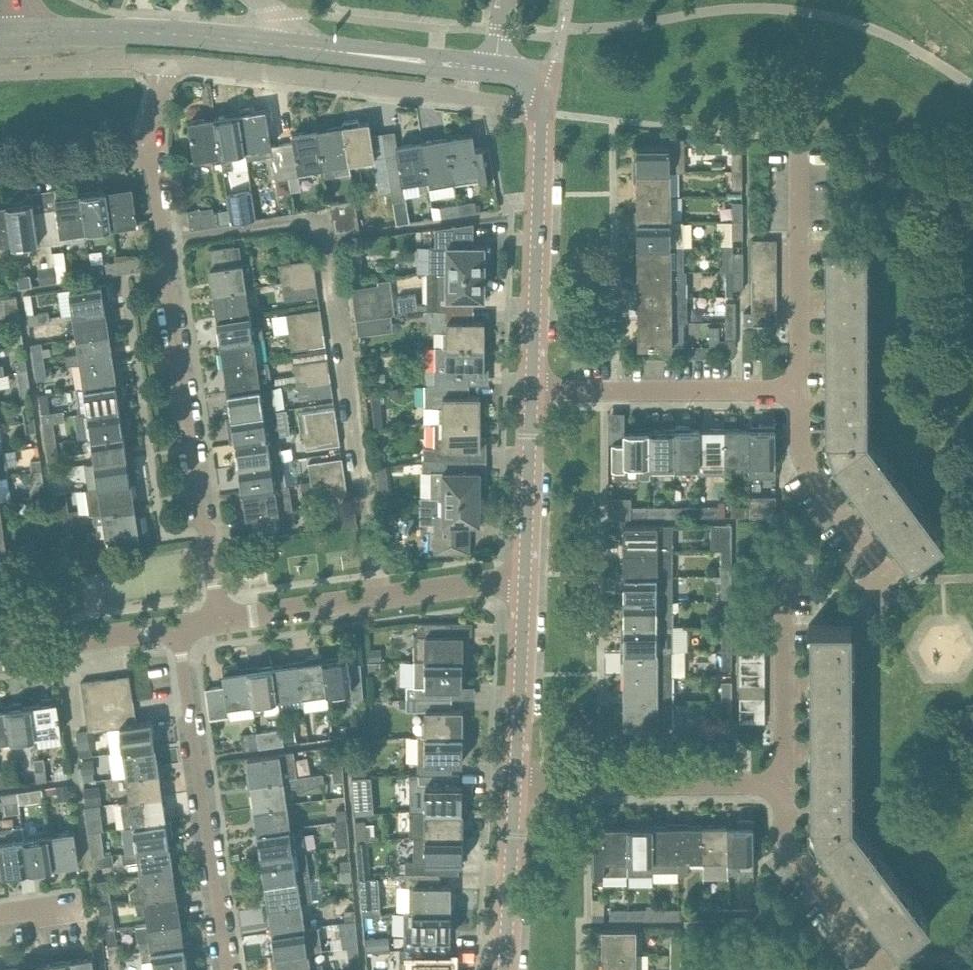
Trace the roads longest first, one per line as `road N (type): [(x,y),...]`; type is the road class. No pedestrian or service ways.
road 1 (unclassified): [(527,578),(542,95)]
road 2 (residential): [(221,623),(151,151)]
road 3 (unclassified): [(22,37),(157,35),(470,67)]
road 4 (residential): [(151,151),(165,65),(467,97),(470,67)]
road 5 (unclassified): [(506,969),(527,578)]
road 6 (residential): [(178,629),(226,969)]
road 7 (residential): [(221,623),(527,578)]
road 8 (residential): [(0,655),(178,629)]
road 9 (residential): [(0,173),(151,151)]

